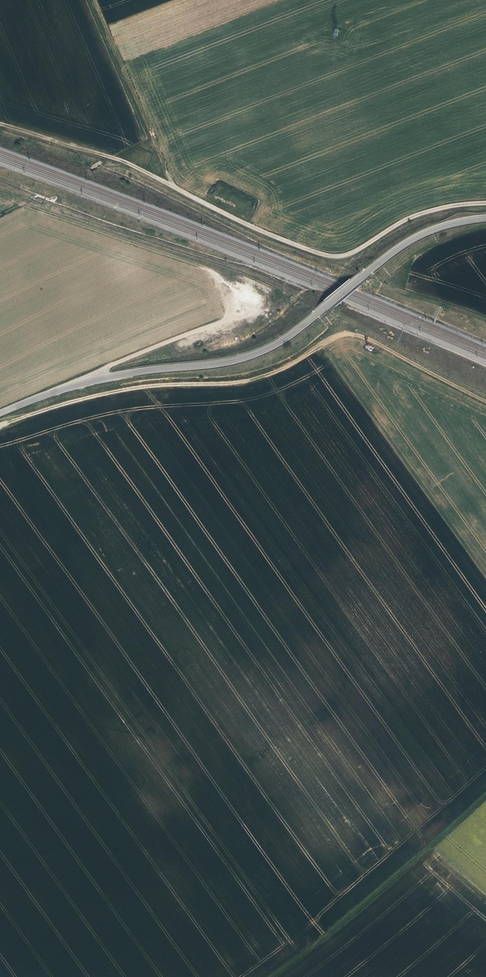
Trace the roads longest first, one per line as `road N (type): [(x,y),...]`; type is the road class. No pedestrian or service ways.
road 1 (unclassified): [(0,413),(82,383),(262,351),(408,242),(485,218)]
road 2 (track): [(485,204),(414,216),(357,252),(324,256),(118,159),(0,124)]
road 3 (track): [(485,401),(367,338),(343,334),(256,378),(127,389),(0,425)]
road 4 (track): [(275,976),(485,797)]
road 5 (track): [(96,0),(174,187)]

